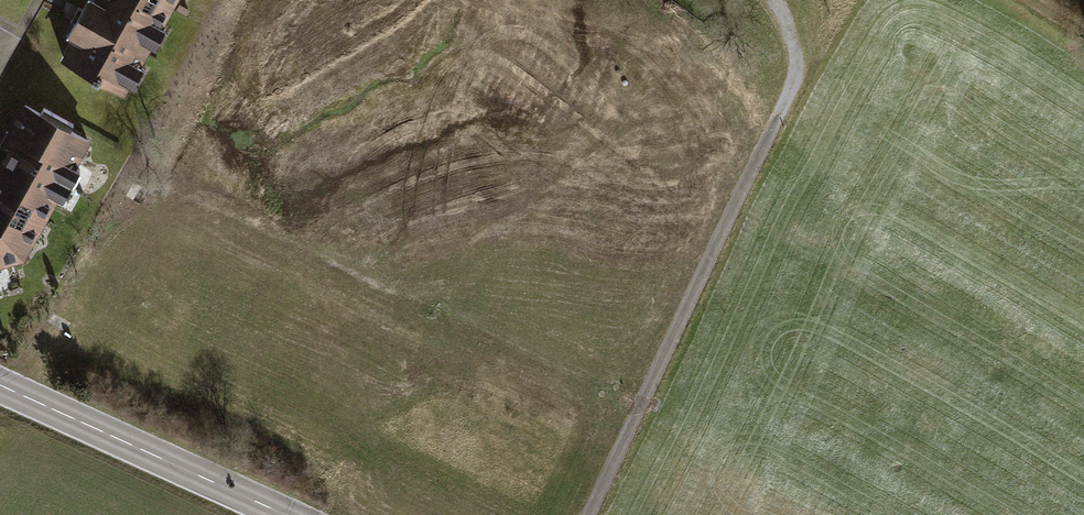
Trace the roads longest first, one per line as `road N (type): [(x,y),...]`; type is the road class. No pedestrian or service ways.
road 1 (track): [(588,514),(793,81)]
road 2 (tertiary): [(284,514),(0,386)]

